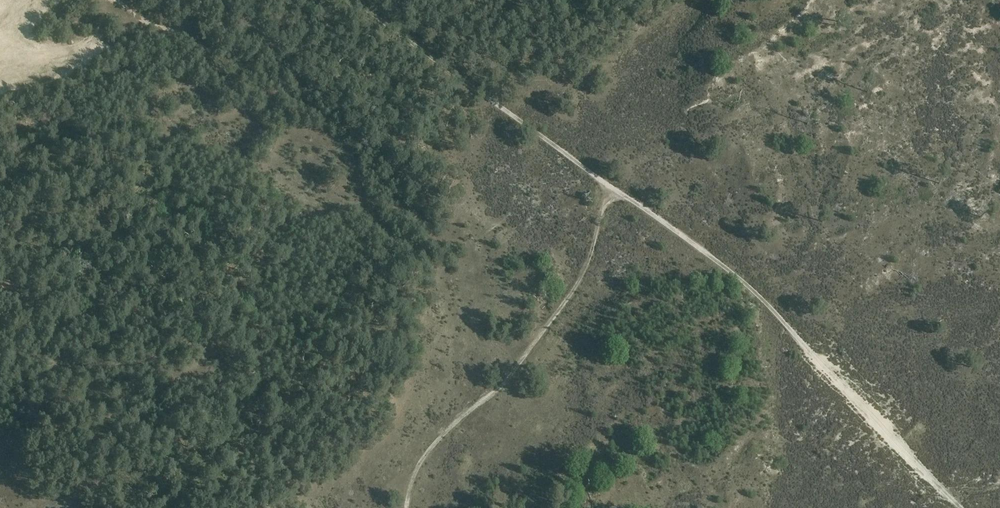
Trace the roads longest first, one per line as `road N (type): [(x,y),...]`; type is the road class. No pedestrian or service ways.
road 1 (track): [(964,507),(735,275),(354,0)]
road 2 (track): [(407,507),(430,448),(508,378),(573,292),(613,189)]

